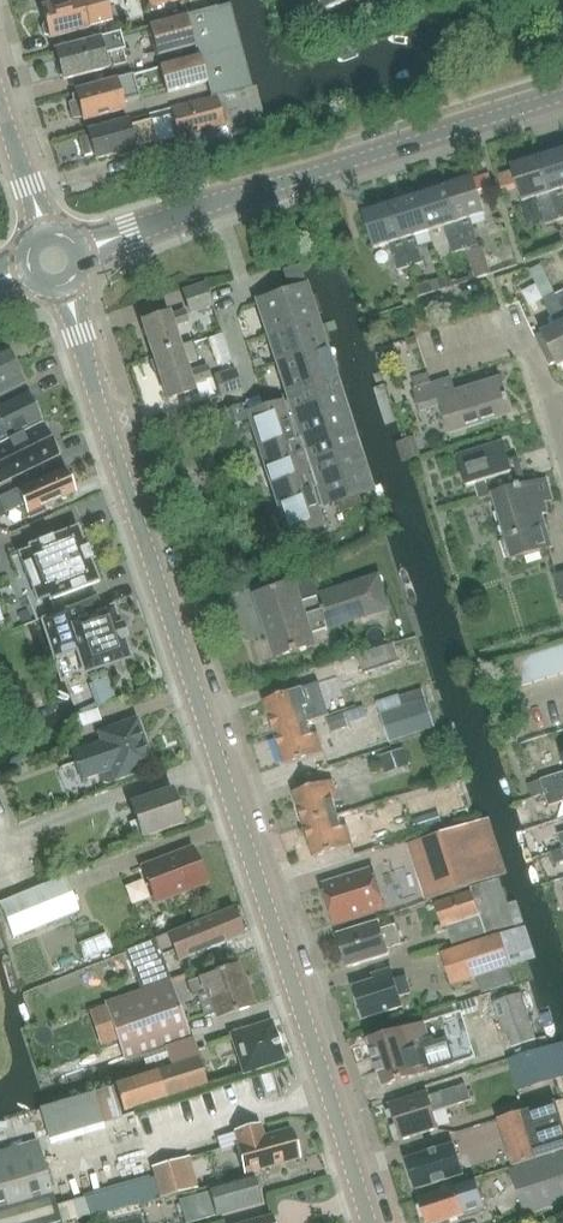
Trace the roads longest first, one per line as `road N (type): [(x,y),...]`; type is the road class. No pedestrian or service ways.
road 1 (tertiary): [(368,1222),(52,259)]
road 2 (tertiary): [(52,259),(562,94)]
road 3 (tertiary): [(52,259),(0,96)]
road 4 (residential): [(553,415),(522,345),(436,365)]

